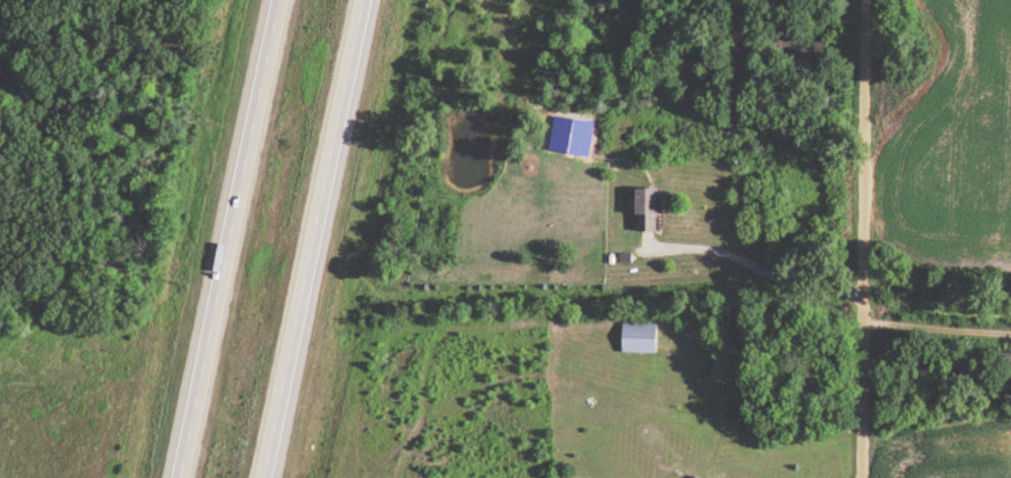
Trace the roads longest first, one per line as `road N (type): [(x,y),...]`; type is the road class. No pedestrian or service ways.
road 1 (motorway): [(270,477),(370,0)]
road 2 (motorway): [(283,0),(183,477)]
road 3 (residential): [(858,477),(861,0)]

